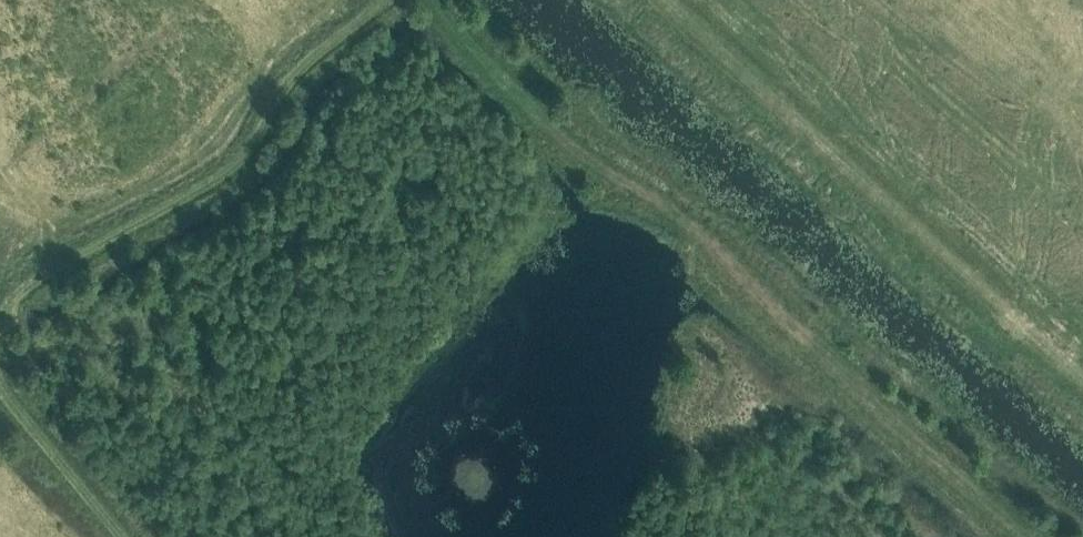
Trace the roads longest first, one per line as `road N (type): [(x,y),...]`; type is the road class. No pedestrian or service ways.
road 1 (track): [(1030,536),(687,224),(560,132),(436,0)]
road 2 (track): [(1082,368),(667,0)]
road 3 (track): [(386,0),(283,96),(245,161),(47,274),(0,314)]
road 4 (track): [(0,383),(125,536)]

